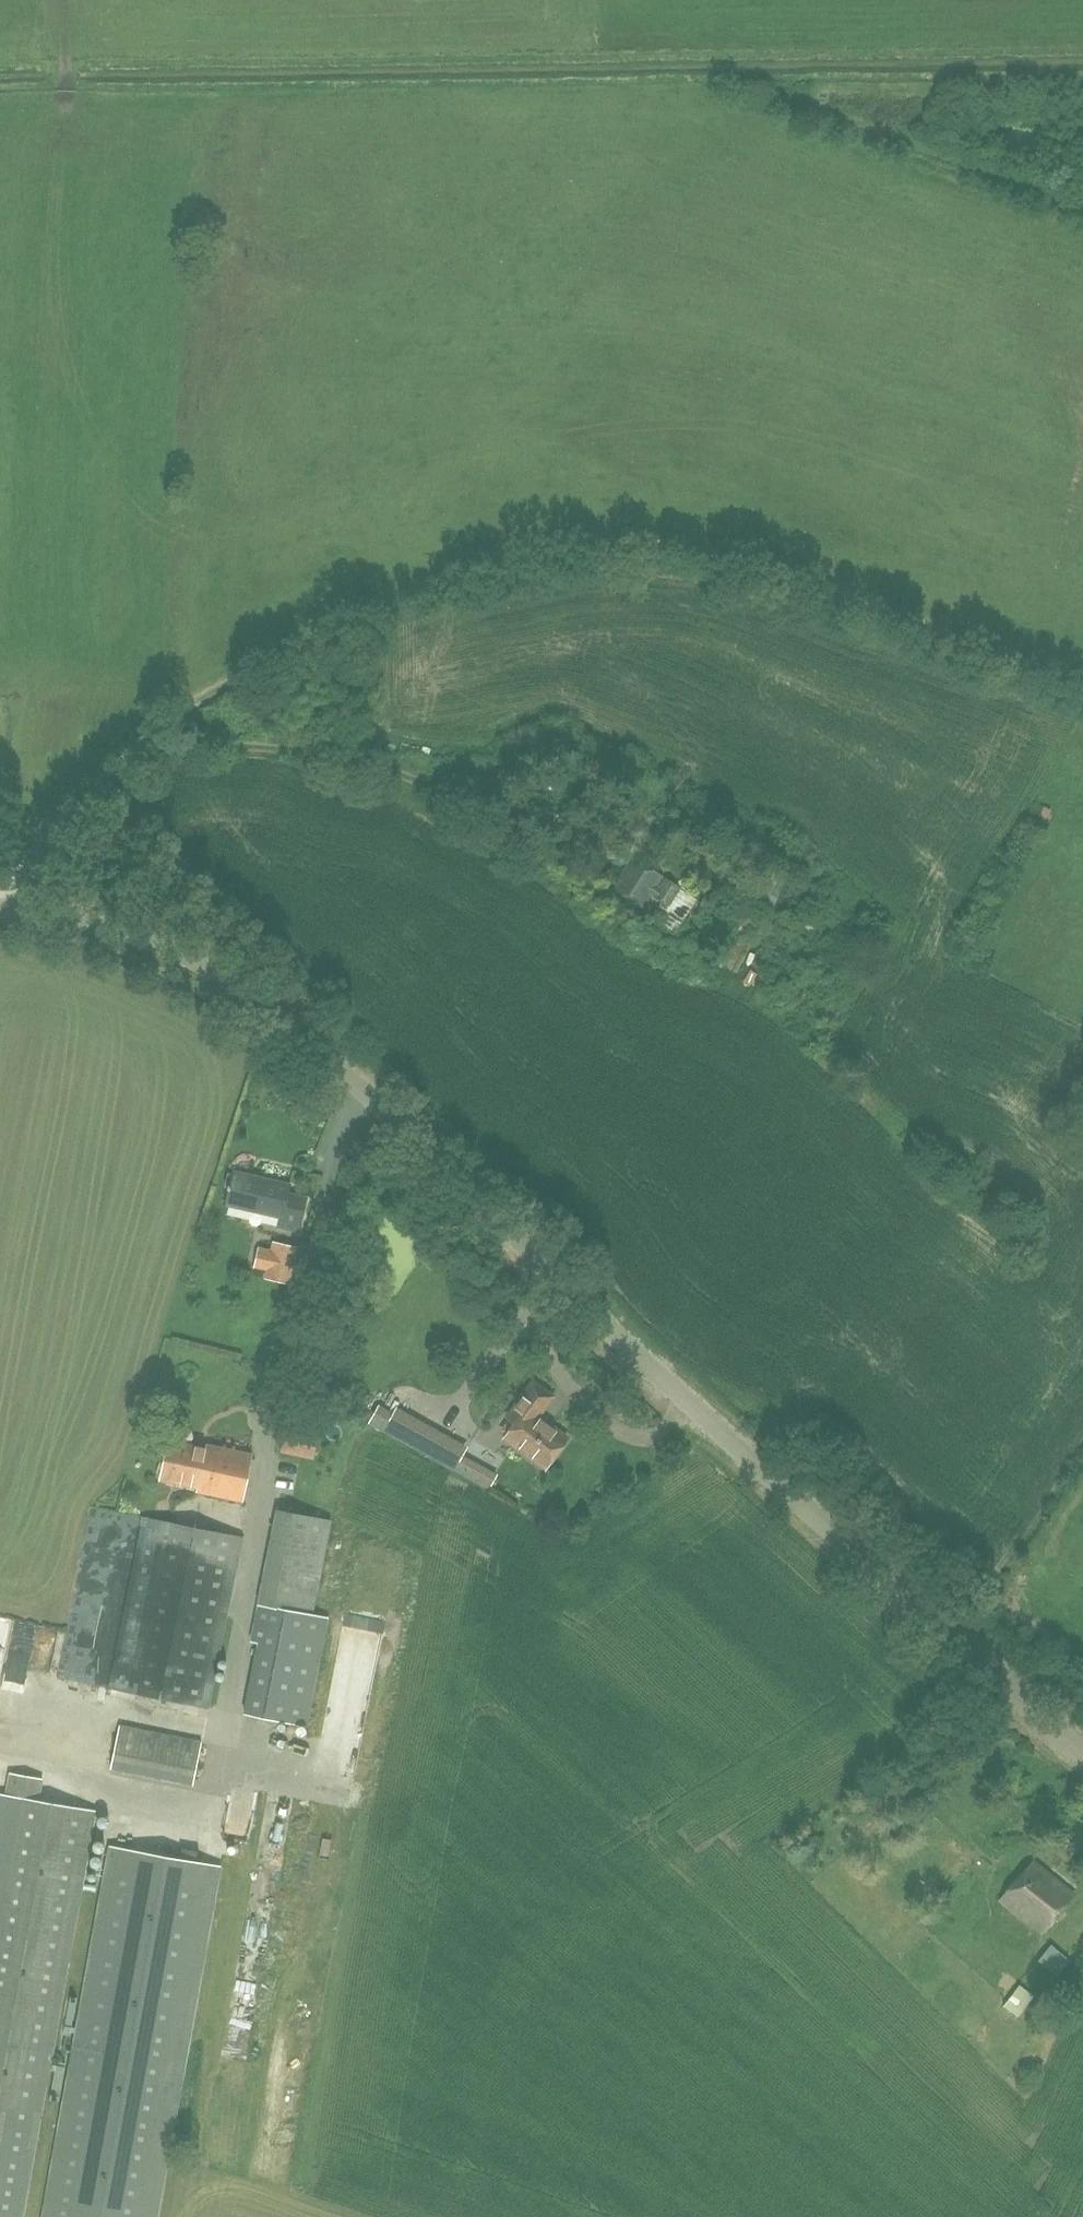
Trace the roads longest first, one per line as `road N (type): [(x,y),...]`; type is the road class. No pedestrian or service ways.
road 1 (unclassified): [(1082,1754),(322,1049),(196,959),(147,937),(44,909),(0,906)]
road 2 (track): [(0,892),(142,742),(192,704),(438,579),(535,549),(623,542),(703,551),(1082,686)]

